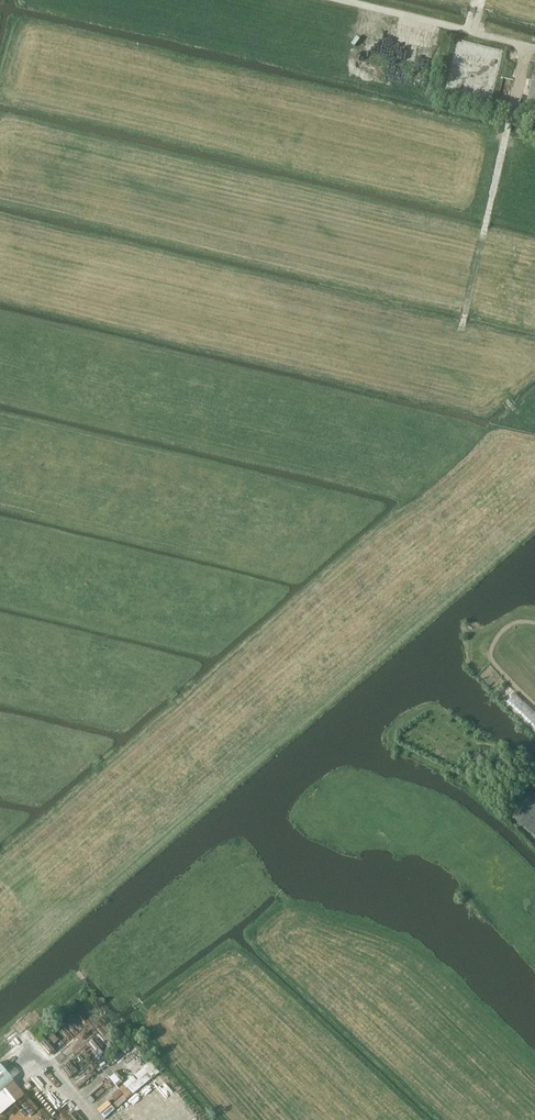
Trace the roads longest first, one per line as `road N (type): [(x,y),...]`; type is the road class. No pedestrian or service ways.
road 1 (track): [(0,976),(534,513)]
road 2 (track): [(534,422),(514,411),(461,330),(528,45)]
road 3 (track): [(0,324),(152,379)]

